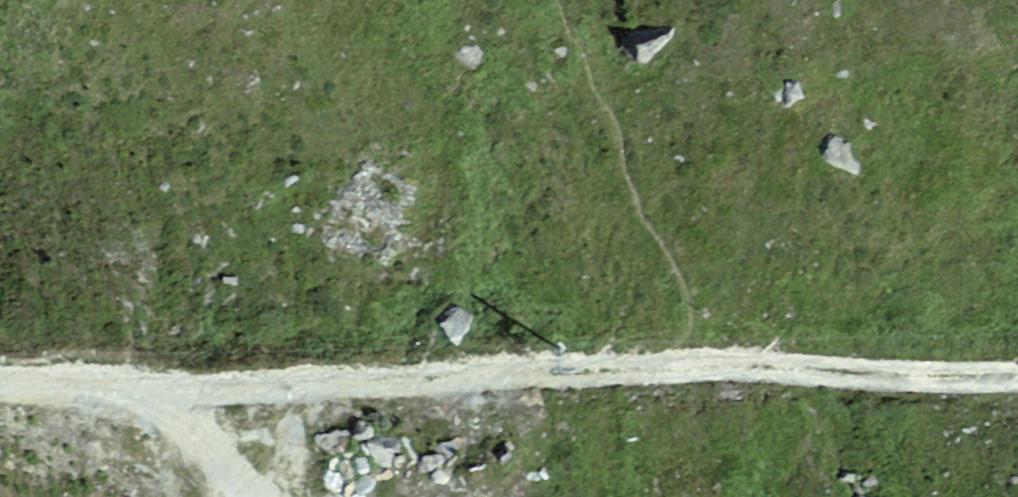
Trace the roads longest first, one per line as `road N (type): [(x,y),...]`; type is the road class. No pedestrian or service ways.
road 1 (track): [(669,366),(190,389),(132,382)]
road 2 (track): [(1017,384),(669,366)]
road 3 (track): [(132,382),(230,496)]
road 4 (track): [(0,388),(132,382)]

